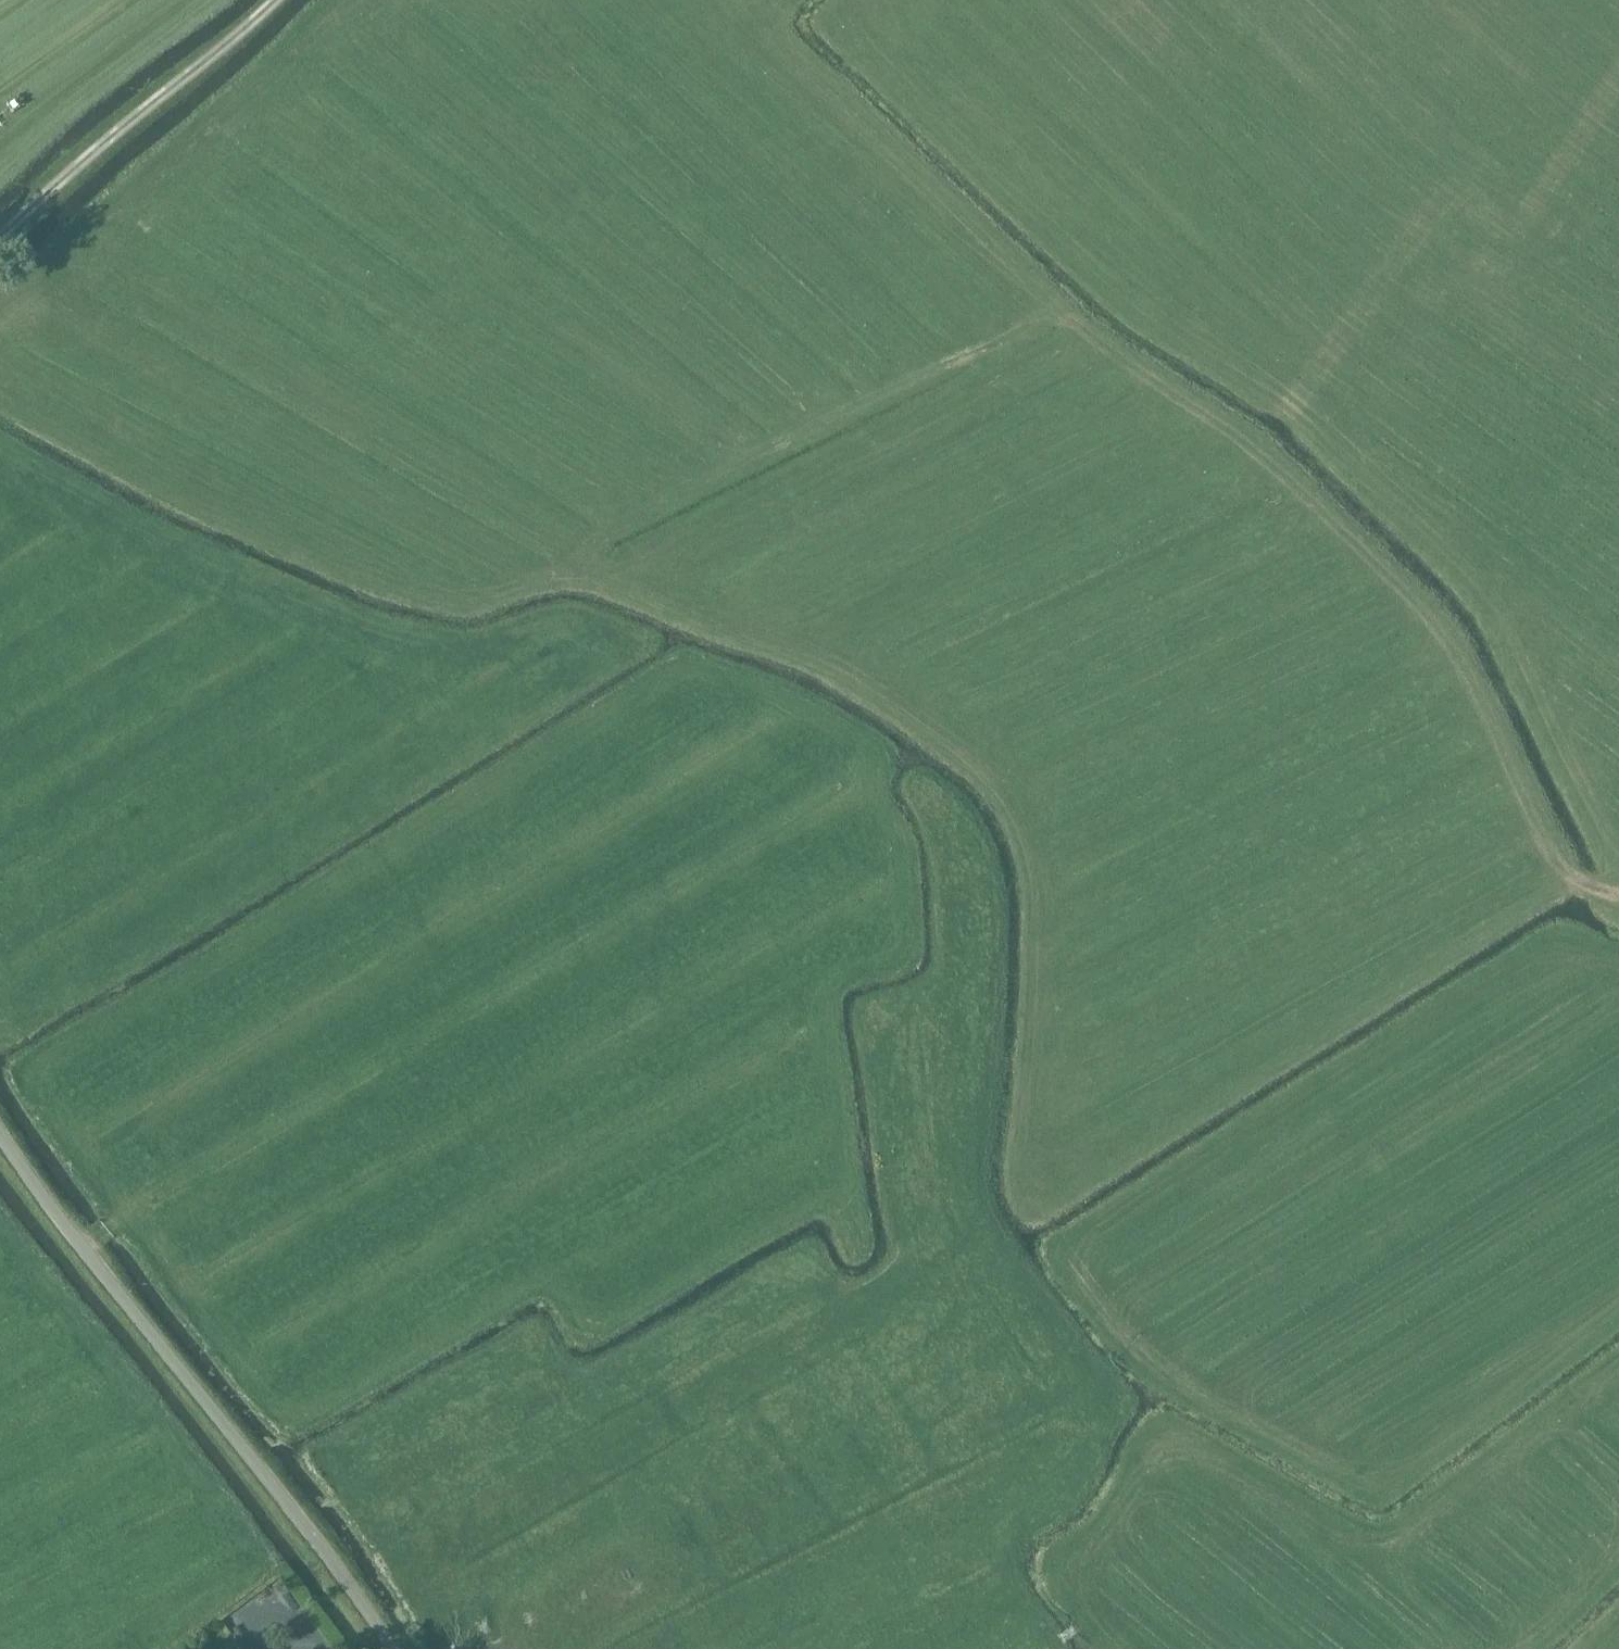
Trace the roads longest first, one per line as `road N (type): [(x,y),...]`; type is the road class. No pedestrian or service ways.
road 1 (unclassified): [(393,1648),(0,1133)]
road 2 (track): [(0,238),(267,0)]

